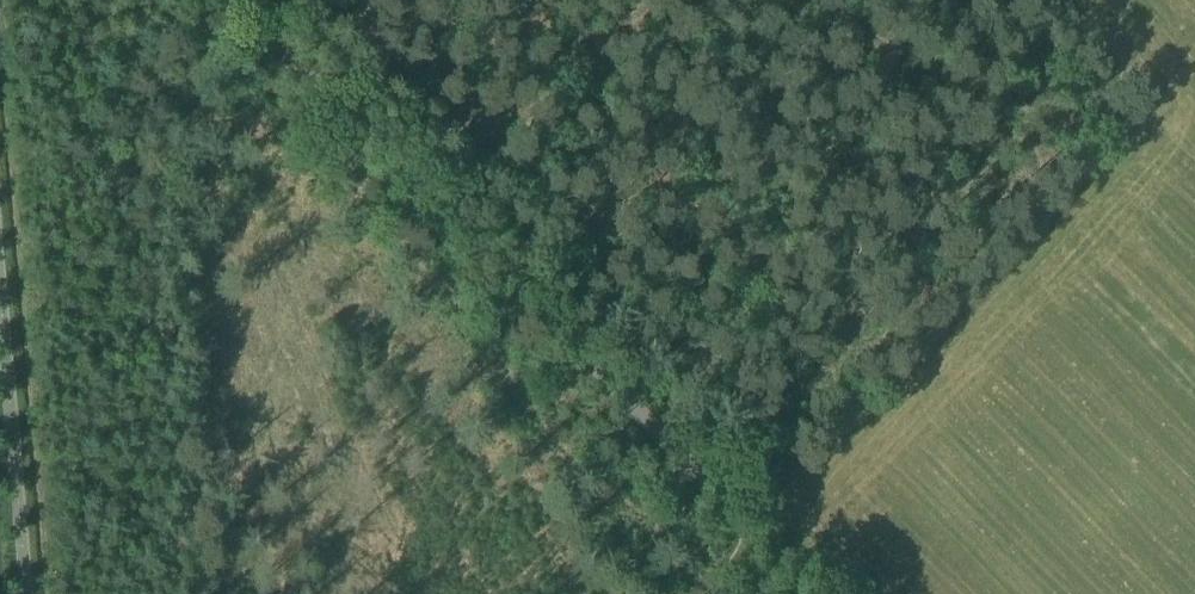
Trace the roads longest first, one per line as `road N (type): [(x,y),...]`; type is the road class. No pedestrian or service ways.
road 1 (unclassified): [(822,593),(242,0)]

